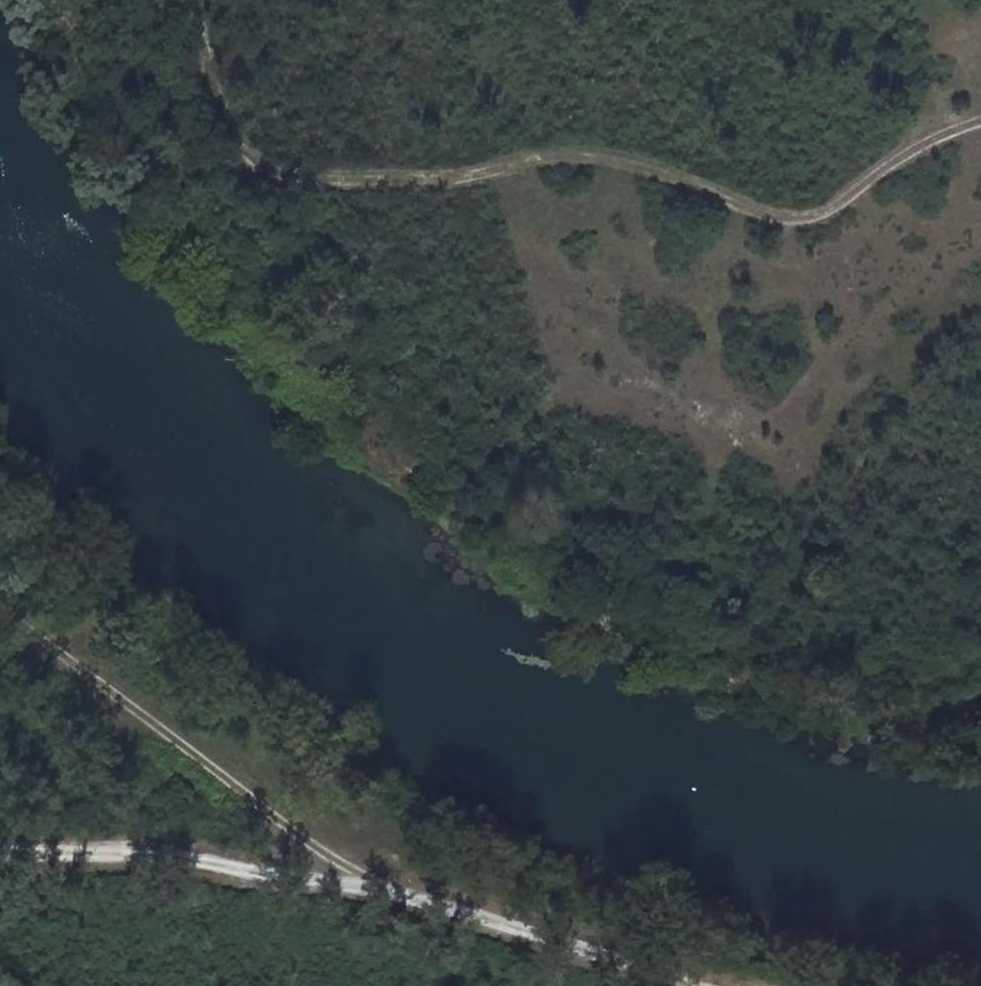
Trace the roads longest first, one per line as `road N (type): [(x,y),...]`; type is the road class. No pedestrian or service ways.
road 1 (track): [(0,606),(391,893)]
road 2 (track): [(0,849),(197,857),(391,893)]
road 3 (track): [(391,893),(700,985)]

